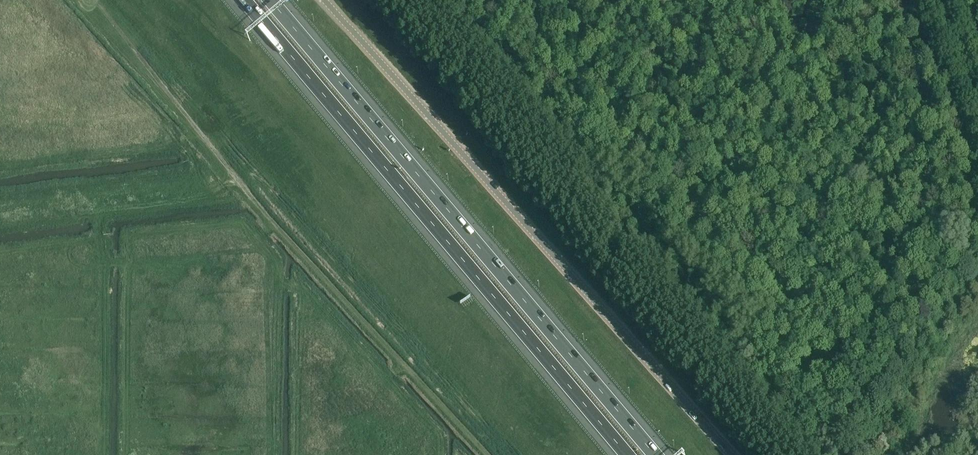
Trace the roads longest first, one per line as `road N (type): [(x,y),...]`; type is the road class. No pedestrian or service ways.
road 1 (unclassified): [(739,454),(325,0)]
road 2 (track): [(489,454),(253,200),(96,0)]
road 3 (motorway): [(655,454),(270,0)]
road 4 (motorway): [(243,0),(627,454)]

